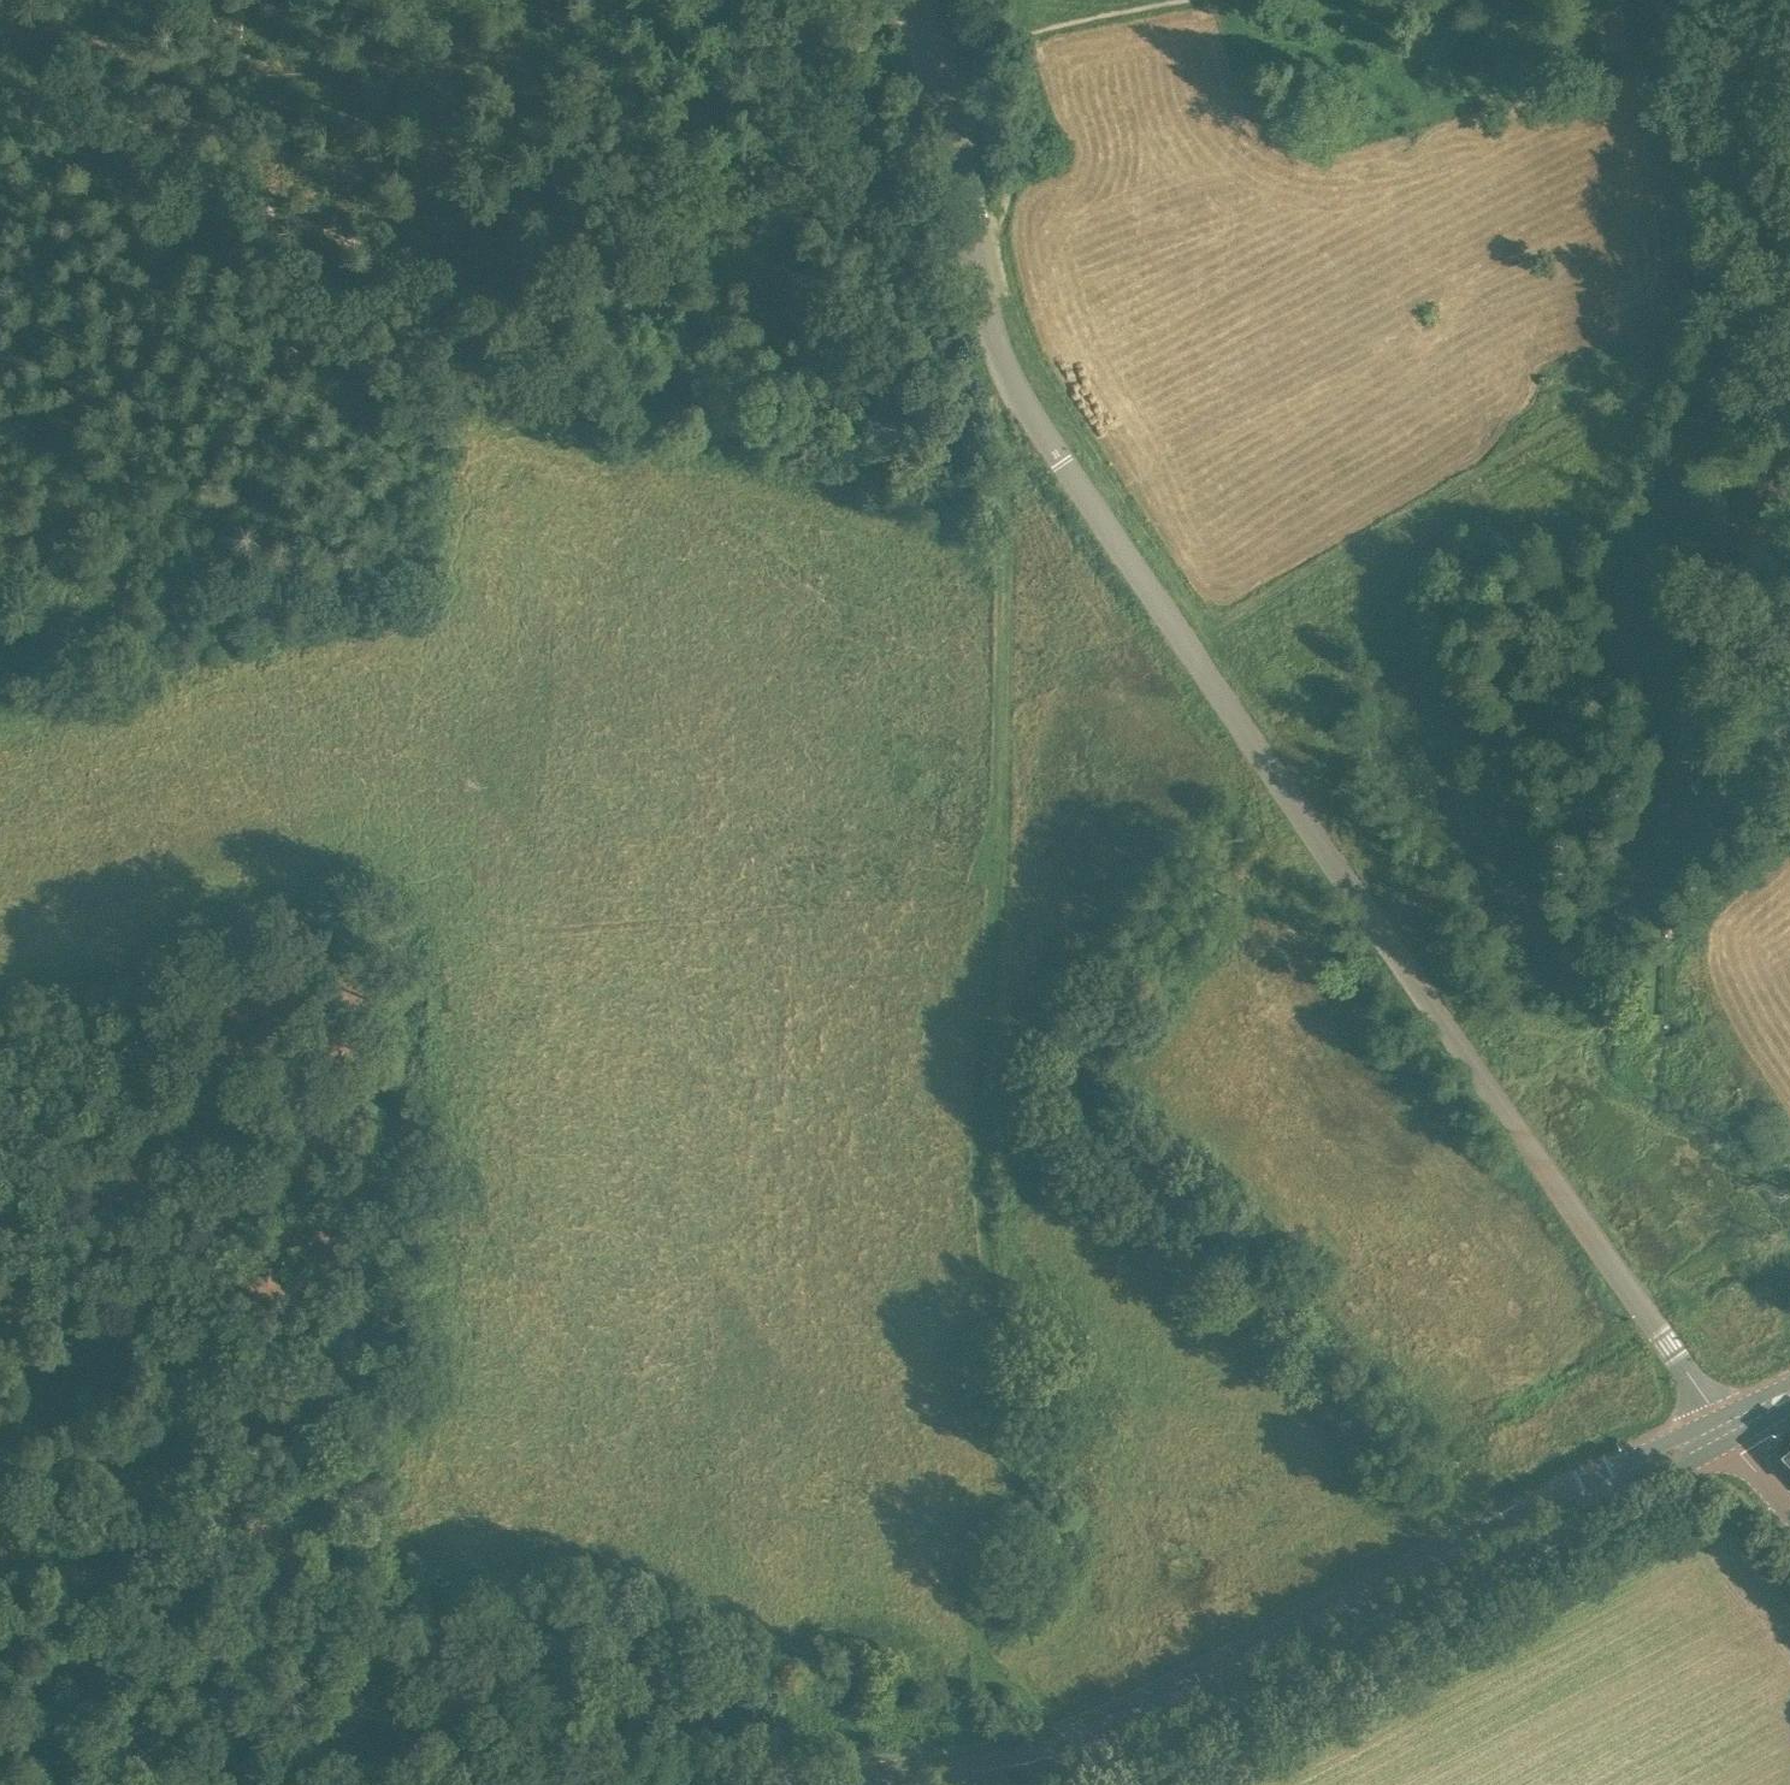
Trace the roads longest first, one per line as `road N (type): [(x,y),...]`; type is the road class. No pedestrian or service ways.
road 1 (tertiary): [(1725,1429),(1010,380),(973,271),(909,0)]
road 2 (tertiary): [(819,1784),(1041,1759),(1133,1732),(1725,1429)]

